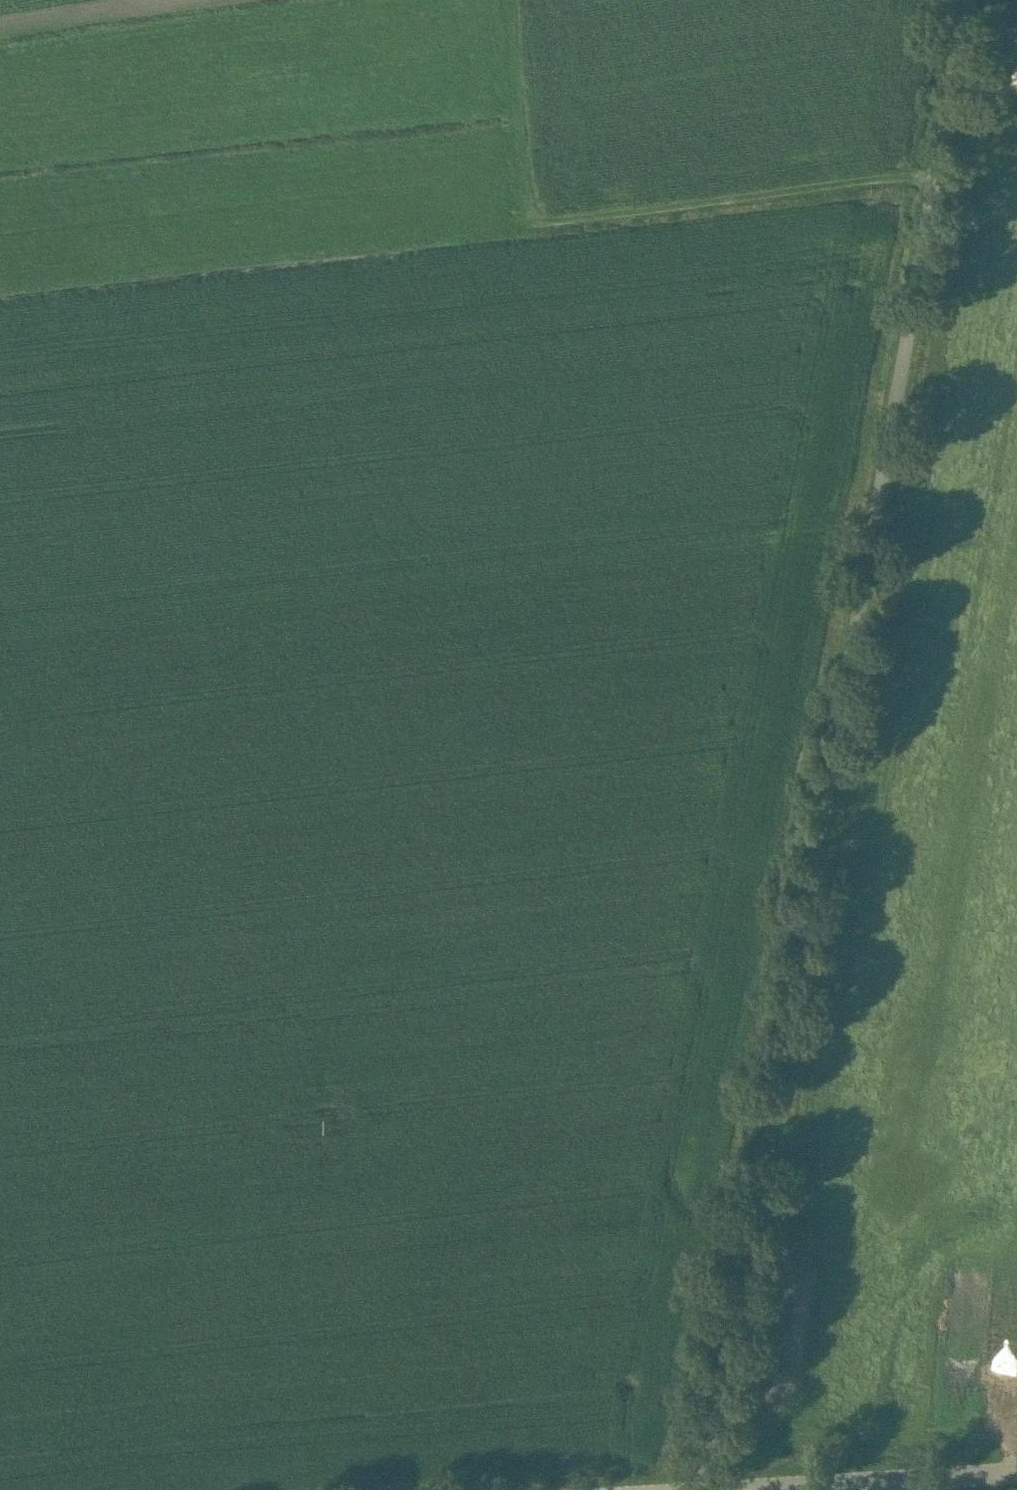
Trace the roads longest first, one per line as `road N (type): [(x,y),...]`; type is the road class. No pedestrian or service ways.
road 1 (unclassified): [(696,1489),(965,0)]
road 2 (tertiary): [(790,1489),(1016,1478)]

